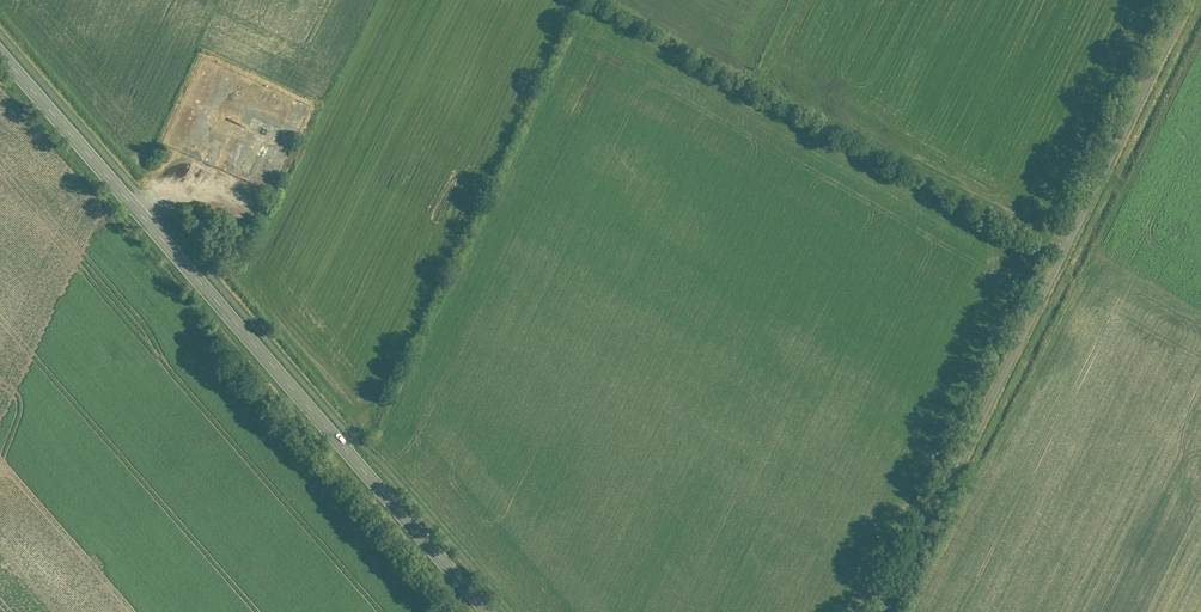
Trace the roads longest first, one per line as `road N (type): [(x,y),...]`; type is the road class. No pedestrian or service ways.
road 1 (tertiary): [(0,54),(488,611)]
road 2 (unclassified): [(1193,0),(893,611)]

